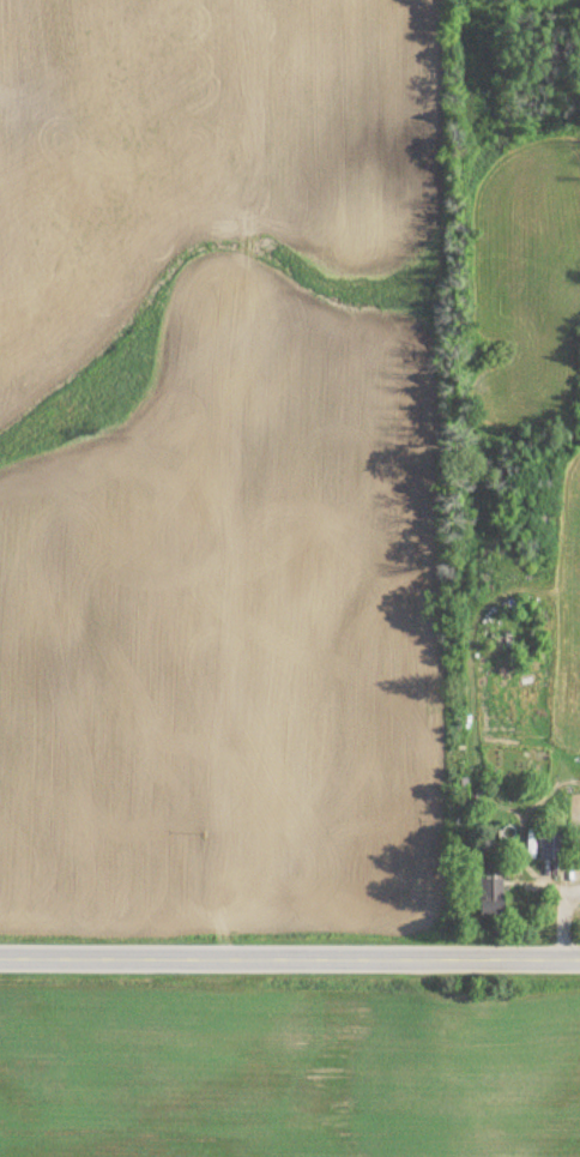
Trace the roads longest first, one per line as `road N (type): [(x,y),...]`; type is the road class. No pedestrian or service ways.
road 1 (tertiary): [(579,959),(0,957)]

